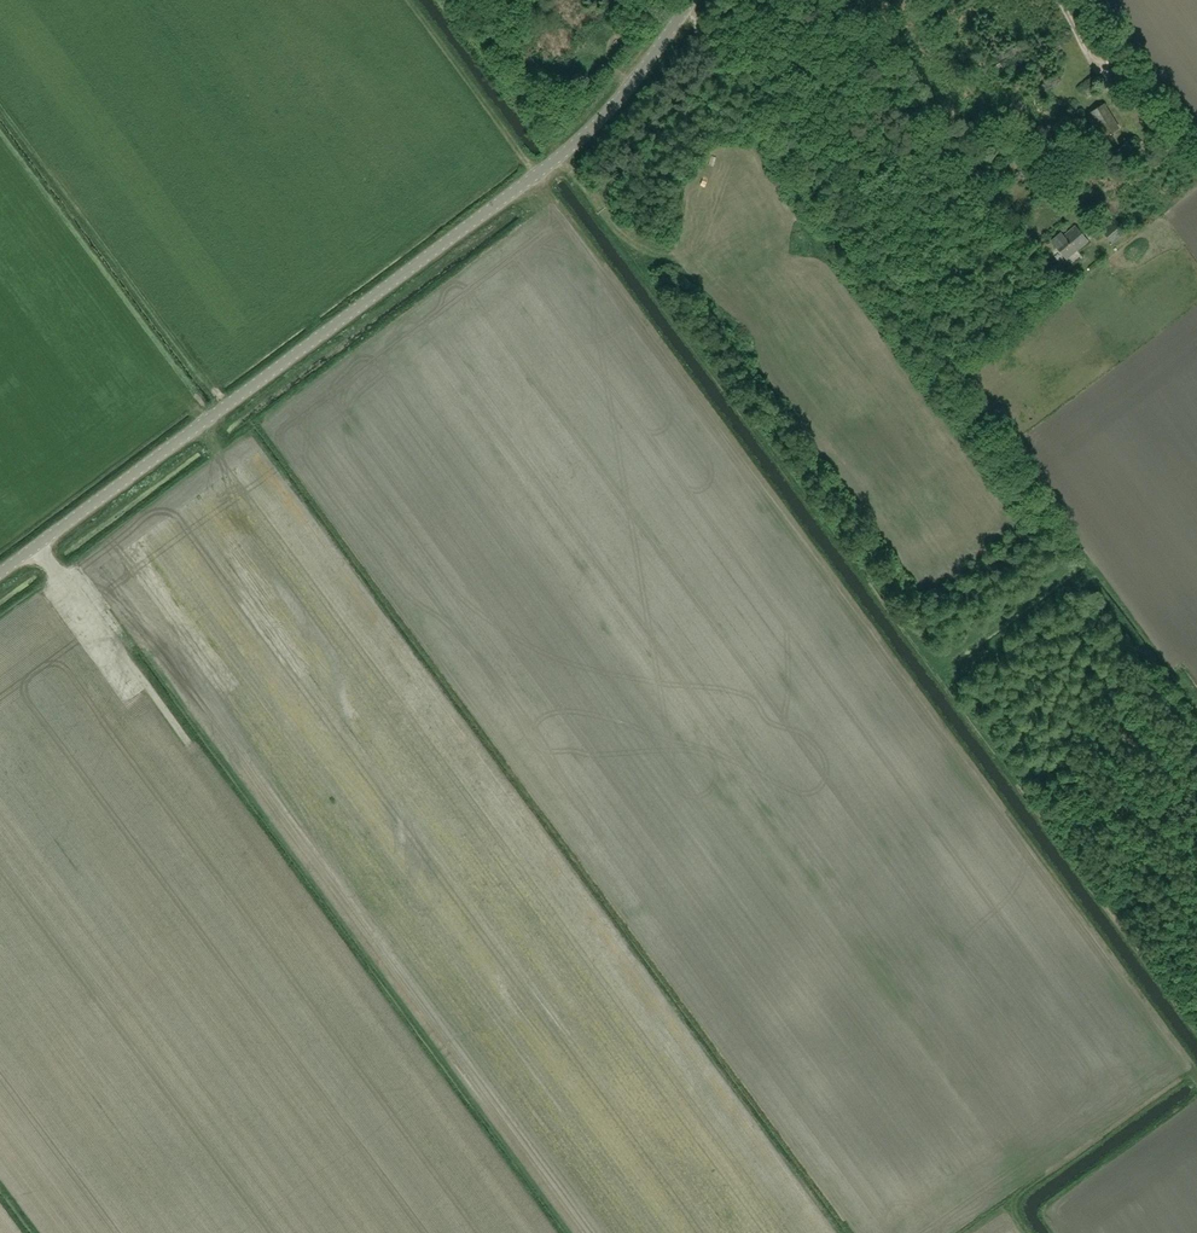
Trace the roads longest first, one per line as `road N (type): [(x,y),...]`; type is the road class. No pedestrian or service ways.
road 1 (unclassified): [(0,573),(565,151),(605,113),(690,0)]
road 2 (track): [(687,4),(961,382),(1095,279),(1085,269)]

